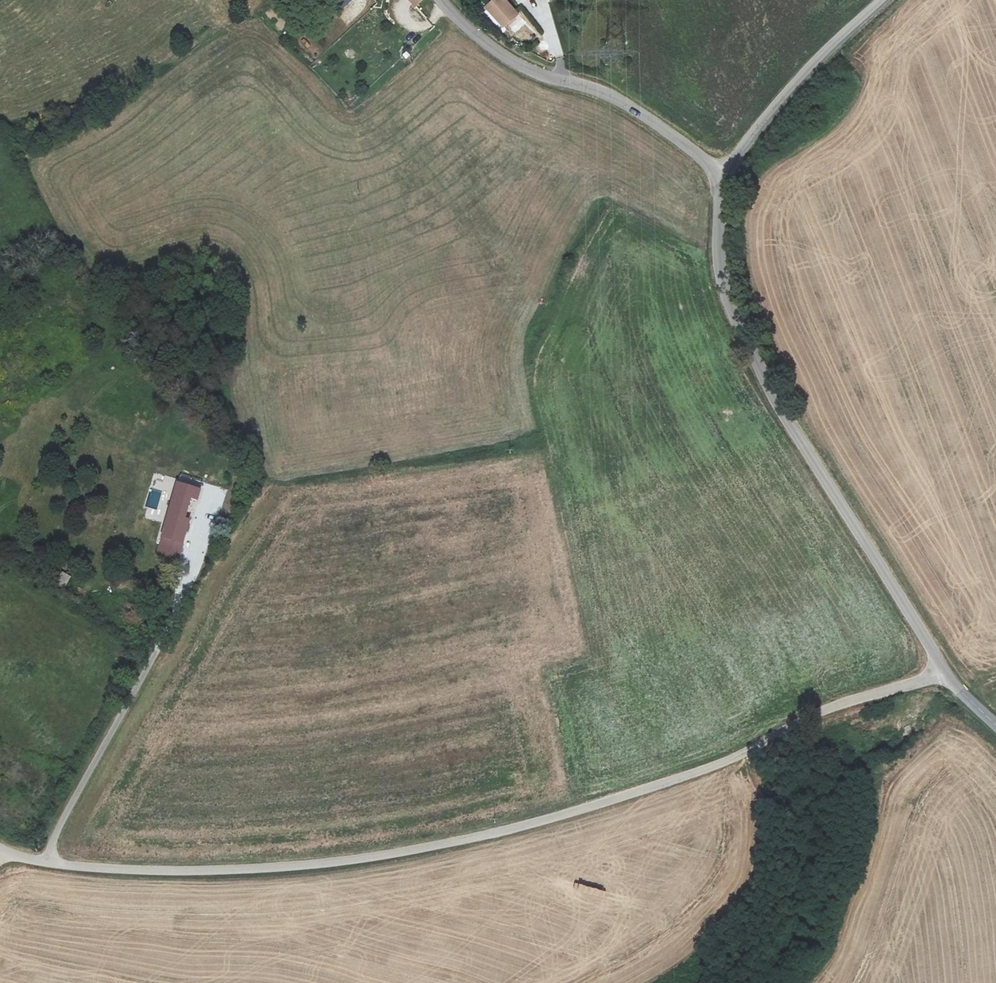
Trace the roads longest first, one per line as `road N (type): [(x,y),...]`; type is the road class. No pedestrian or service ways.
road 1 (unclassified): [(945,672),(835,705),(712,766),(448,843),(340,862),(207,871),(44,861)]
road 2 (unclassified): [(945,672),(789,423),(737,321),(722,278),(719,177)]
road 3 (unclassified): [(719,177),(689,147),(610,95),(528,69),(472,31),(446,0)]
road 4 (residential): [(44,861),(159,648)]
road 5 (unclassified): [(719,177),(810,67),(881,0)]

